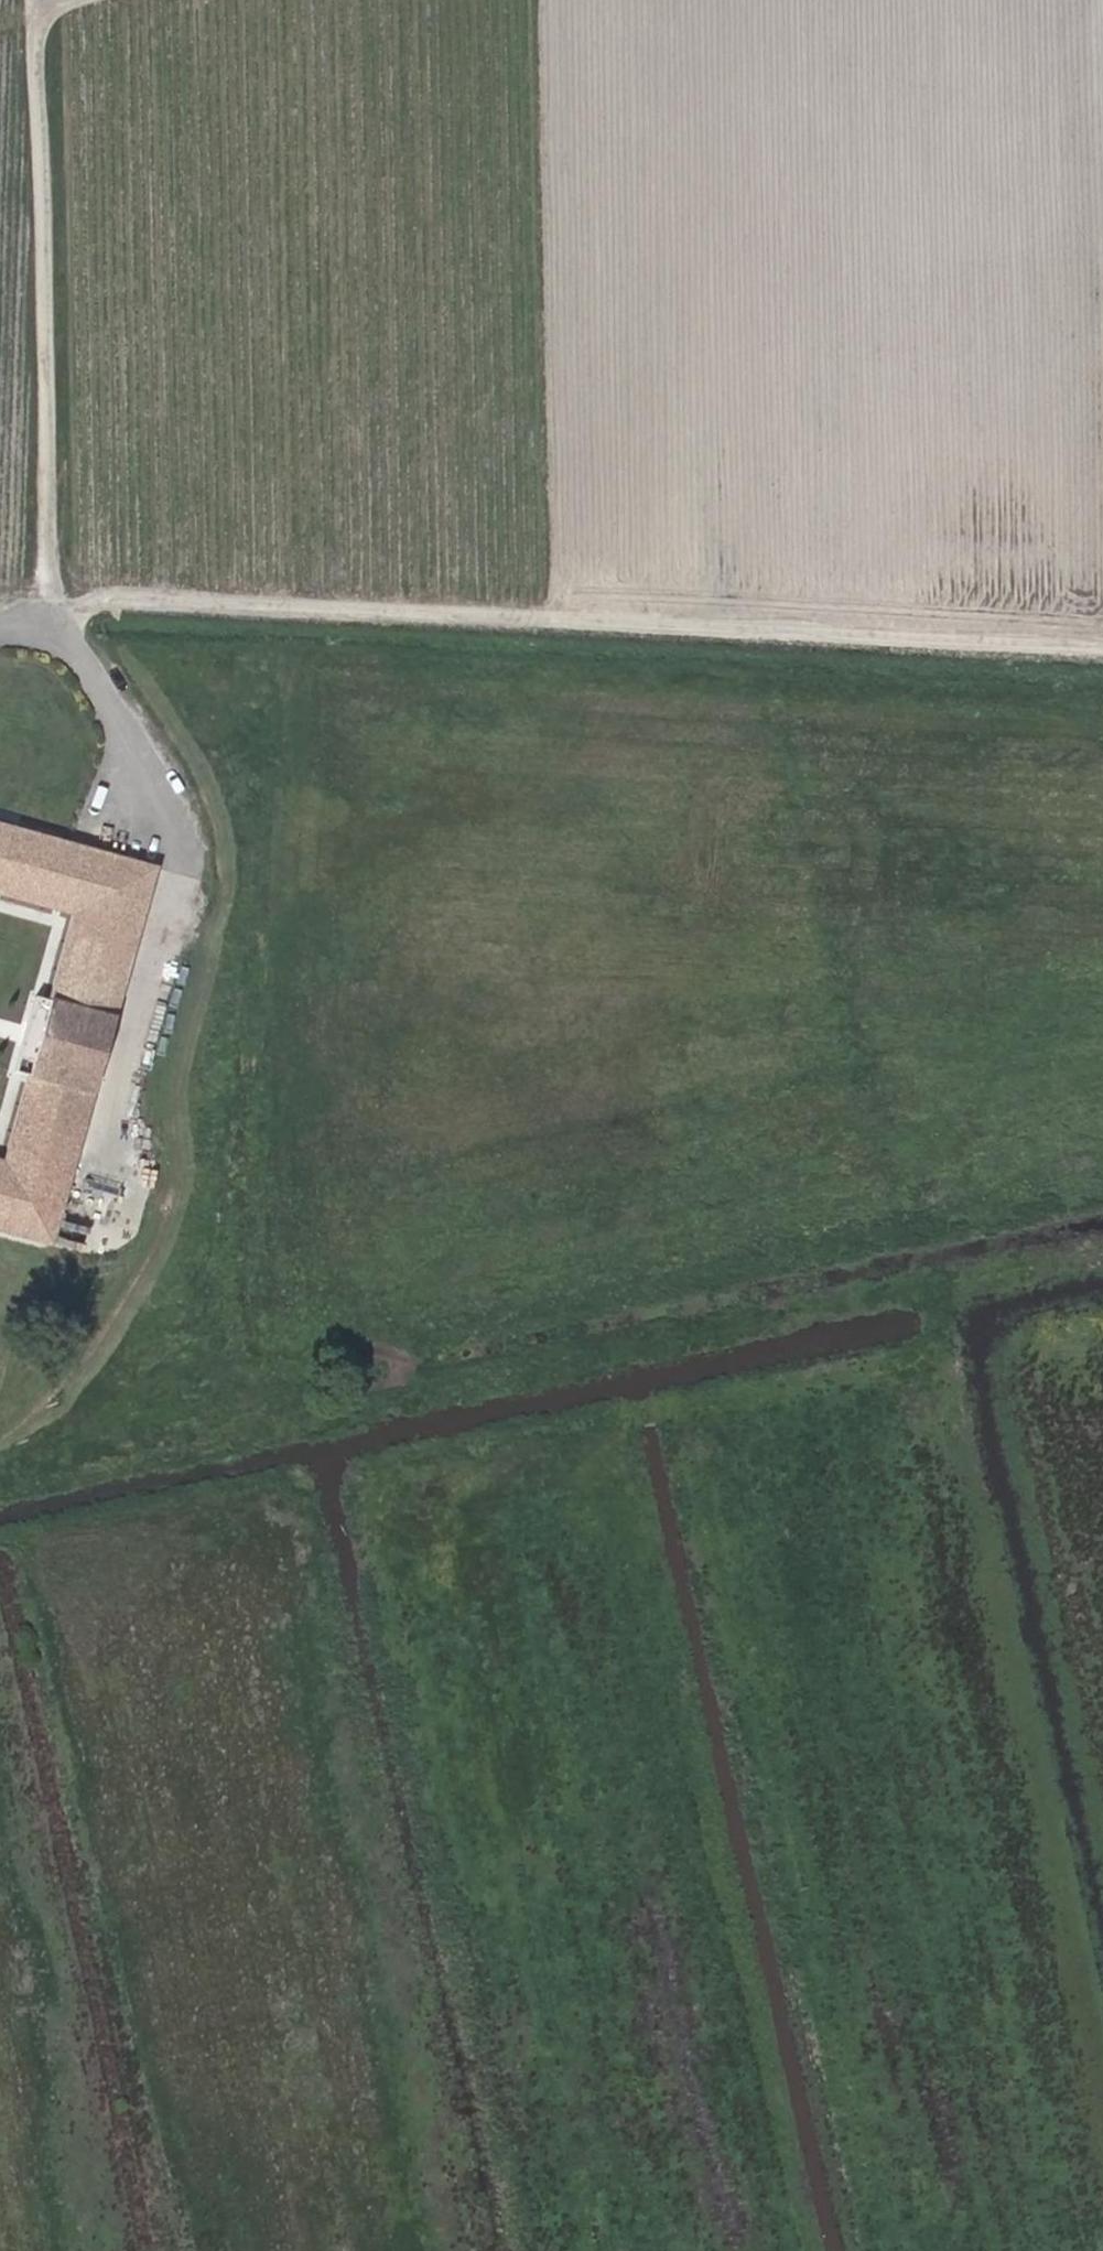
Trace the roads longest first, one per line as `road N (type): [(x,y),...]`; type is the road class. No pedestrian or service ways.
road 1 (track): [(1102,623),(54,593),(41,632)]
road 2 (track): [(41,0),(54,593)]

